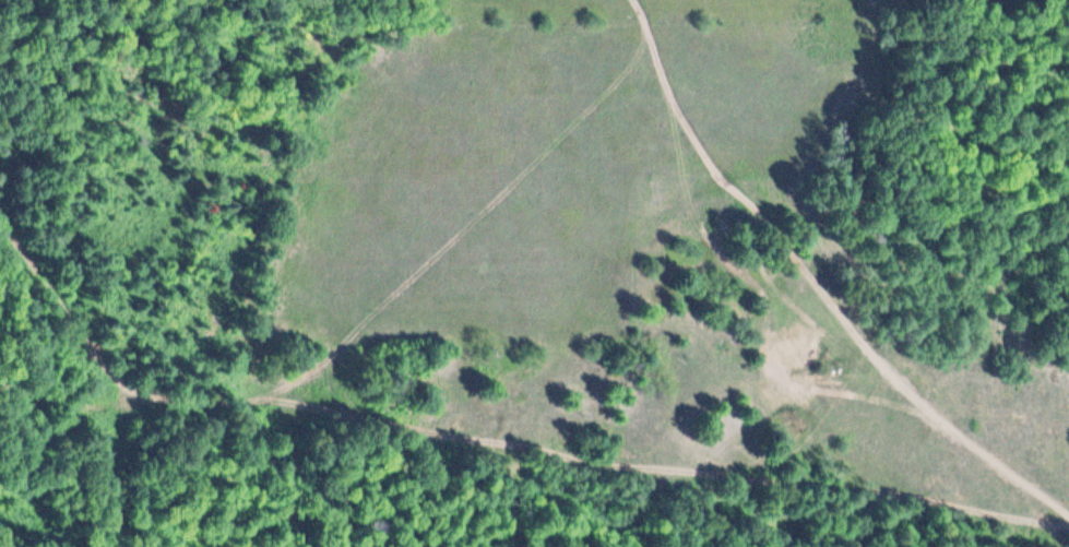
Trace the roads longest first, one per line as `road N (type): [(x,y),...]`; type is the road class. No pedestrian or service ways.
road 1 (track): [(1068,546),(1057,527),(259,402),(114,391),(0,220)]
road 2 (track): [(1057,527),(906,395),(677,123),(645,25),(627,0)]
road 3 (track): [(259,402),(328,368),(620,74),(645,25)]

